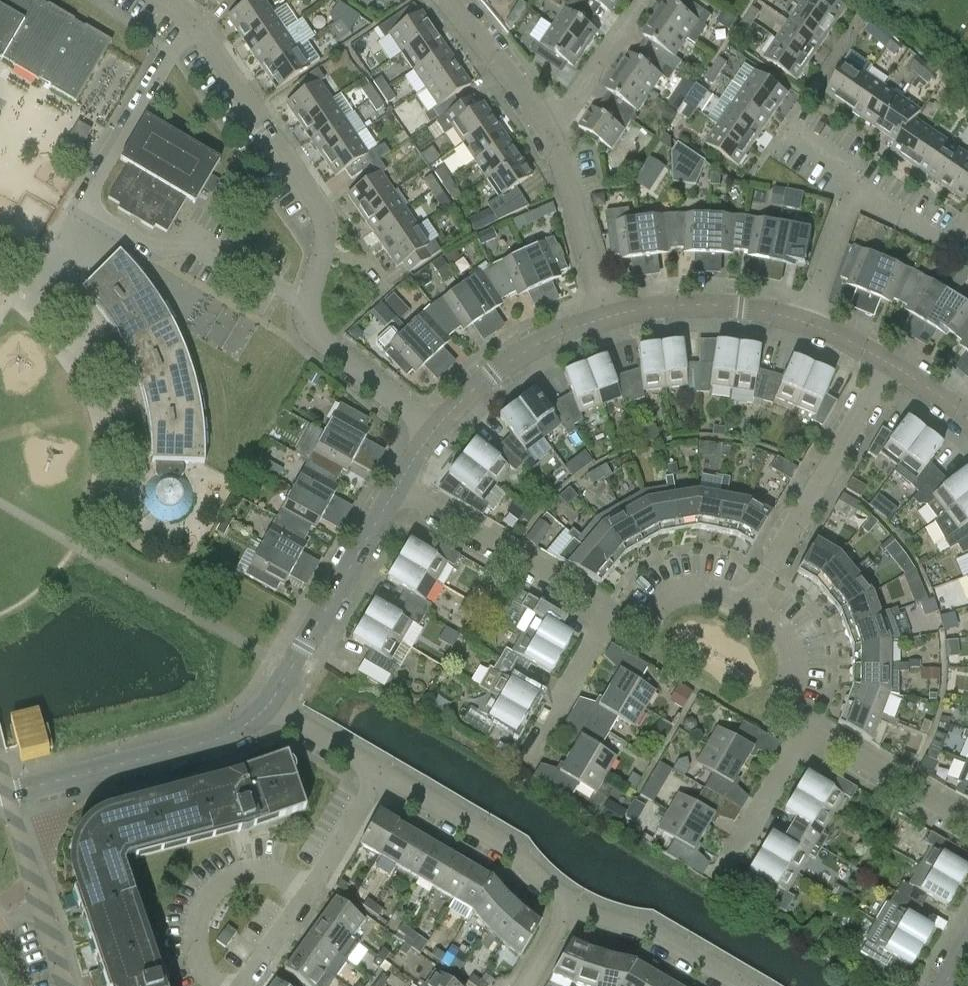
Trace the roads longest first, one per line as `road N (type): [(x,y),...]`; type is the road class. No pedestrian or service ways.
road 1 (residential): [(433,430),(317,333),(309,308),(326,238),(323,212),(199,26),(165,0)]
road 2 (residential): [(748,606),(887,361)]
road 3 (residential): [(11,792),(209,741),(270,705)]
road 4 (residential): [(238,985),(310,888),(380,771)]
road 5 (residential): [(270,705),(396,489)]
road 6 (residential): [(610,610),(396,489)]
road 7 (residential): [(570,904),(510,849),(380,771)]
road 8 (residential): [(433,430),(492,372),(545,340),(608,317)]
road 9 (residential): [(608,317),(742,305),(806,323)]
road 10 (residential): [(66,985),(11,792)]
road 11 (residential): [(745,985),(651,931),(570,904)]
road 12 (residential): [(967,822),(808,730)]
road 13 (residential): [(608,317),(558,143)]
road 14 (residential): [(558,143),(451,0)]
road 15 (residential): [(558,143),(648,1)]
road 16 (residential): [(723,875),(808,730)]
road 17 (residential): [(530,750),(610,610)]
road 18 (residential): [(748,606),(706,587),(678,590),(636,619),(610,610)]
road 19 (residential): [(808,730),(792,708),(794,655),(780,627),(748,606)]
road 20 (residential): [(806,323),(861,186)]
road 21 (residential): [(861,186),(949,244),(967,218)]
road 22 (residential): [(380,771),(270,705)]

